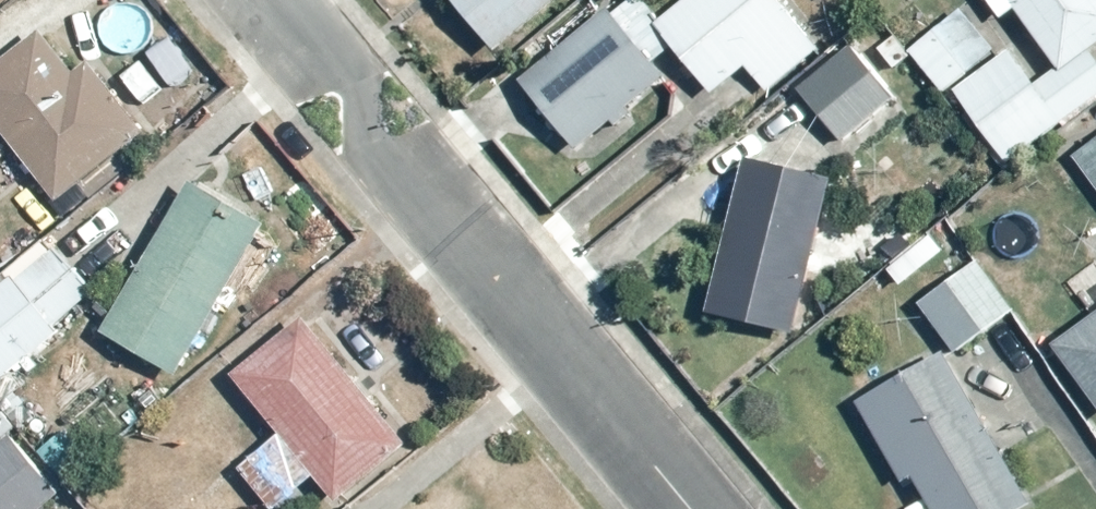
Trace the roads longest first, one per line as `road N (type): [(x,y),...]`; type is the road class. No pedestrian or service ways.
road 1 (residential): [(270,0),(687,508)]

